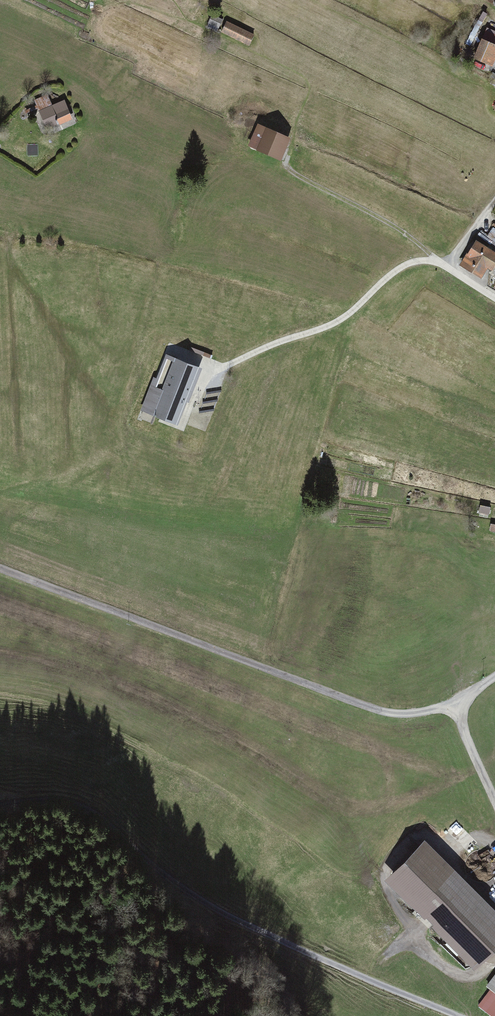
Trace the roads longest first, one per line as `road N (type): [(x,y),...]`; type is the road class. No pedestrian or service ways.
road 1 (track): [(462,1015),(189,894),(110,818),(70,801),(0,804)]
road 2 (unclassified): [(454,705),(429,715),(368,709),(0,570)]
road 3 (track): [(206,368),(220,372),(332,327),(411,265),(447,269),(434,258)]
road 4 (track): [(288,170),(396,228),(434,258)]
road 5 (residential): [(494,302),(447,269),(494,208)]

